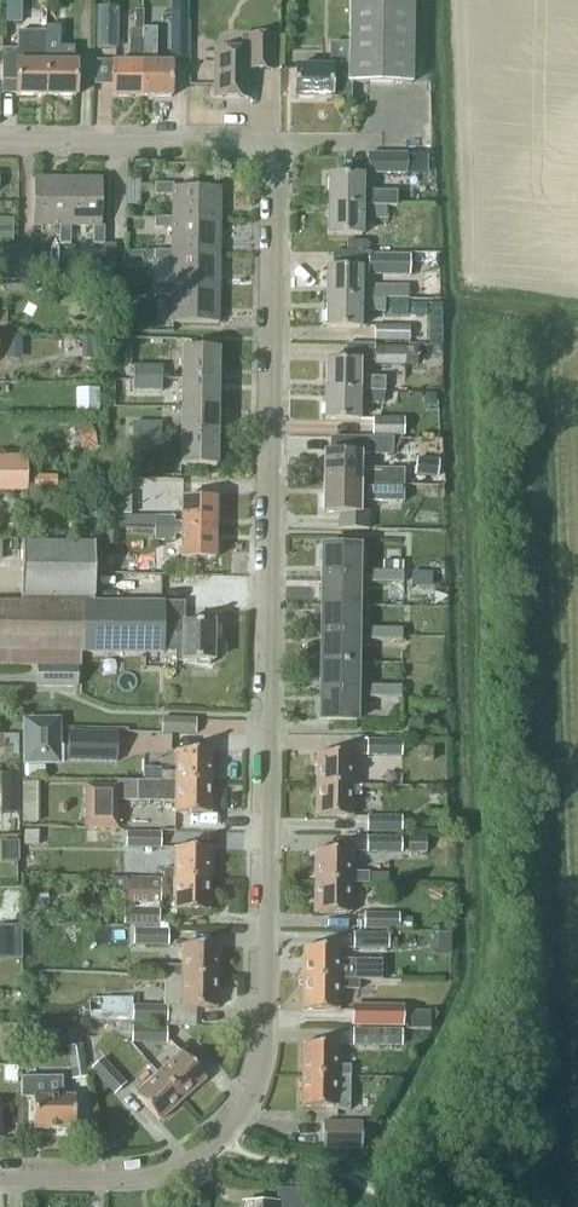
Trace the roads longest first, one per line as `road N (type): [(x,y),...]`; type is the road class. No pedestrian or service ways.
road 1 (residential): [(0,1179),(124,1179),(175,1168),(223,1135),(257,1079),(264,1043),(275,144)]
road 2 (residential): [(275,144),(0,142)]

